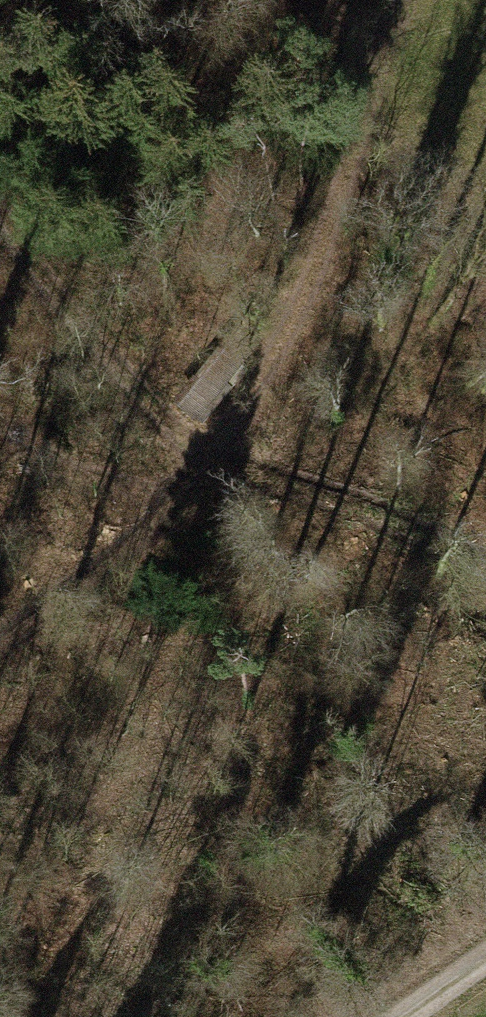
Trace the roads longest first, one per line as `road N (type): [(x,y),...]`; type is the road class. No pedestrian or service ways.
road 1 (track): [(379,117),(300,356),(226,460),(111,570),(0,654)]
road 2 (track): [(226,460),(0,194)]
road 3 (track): [(367,1016),(485,939)]

